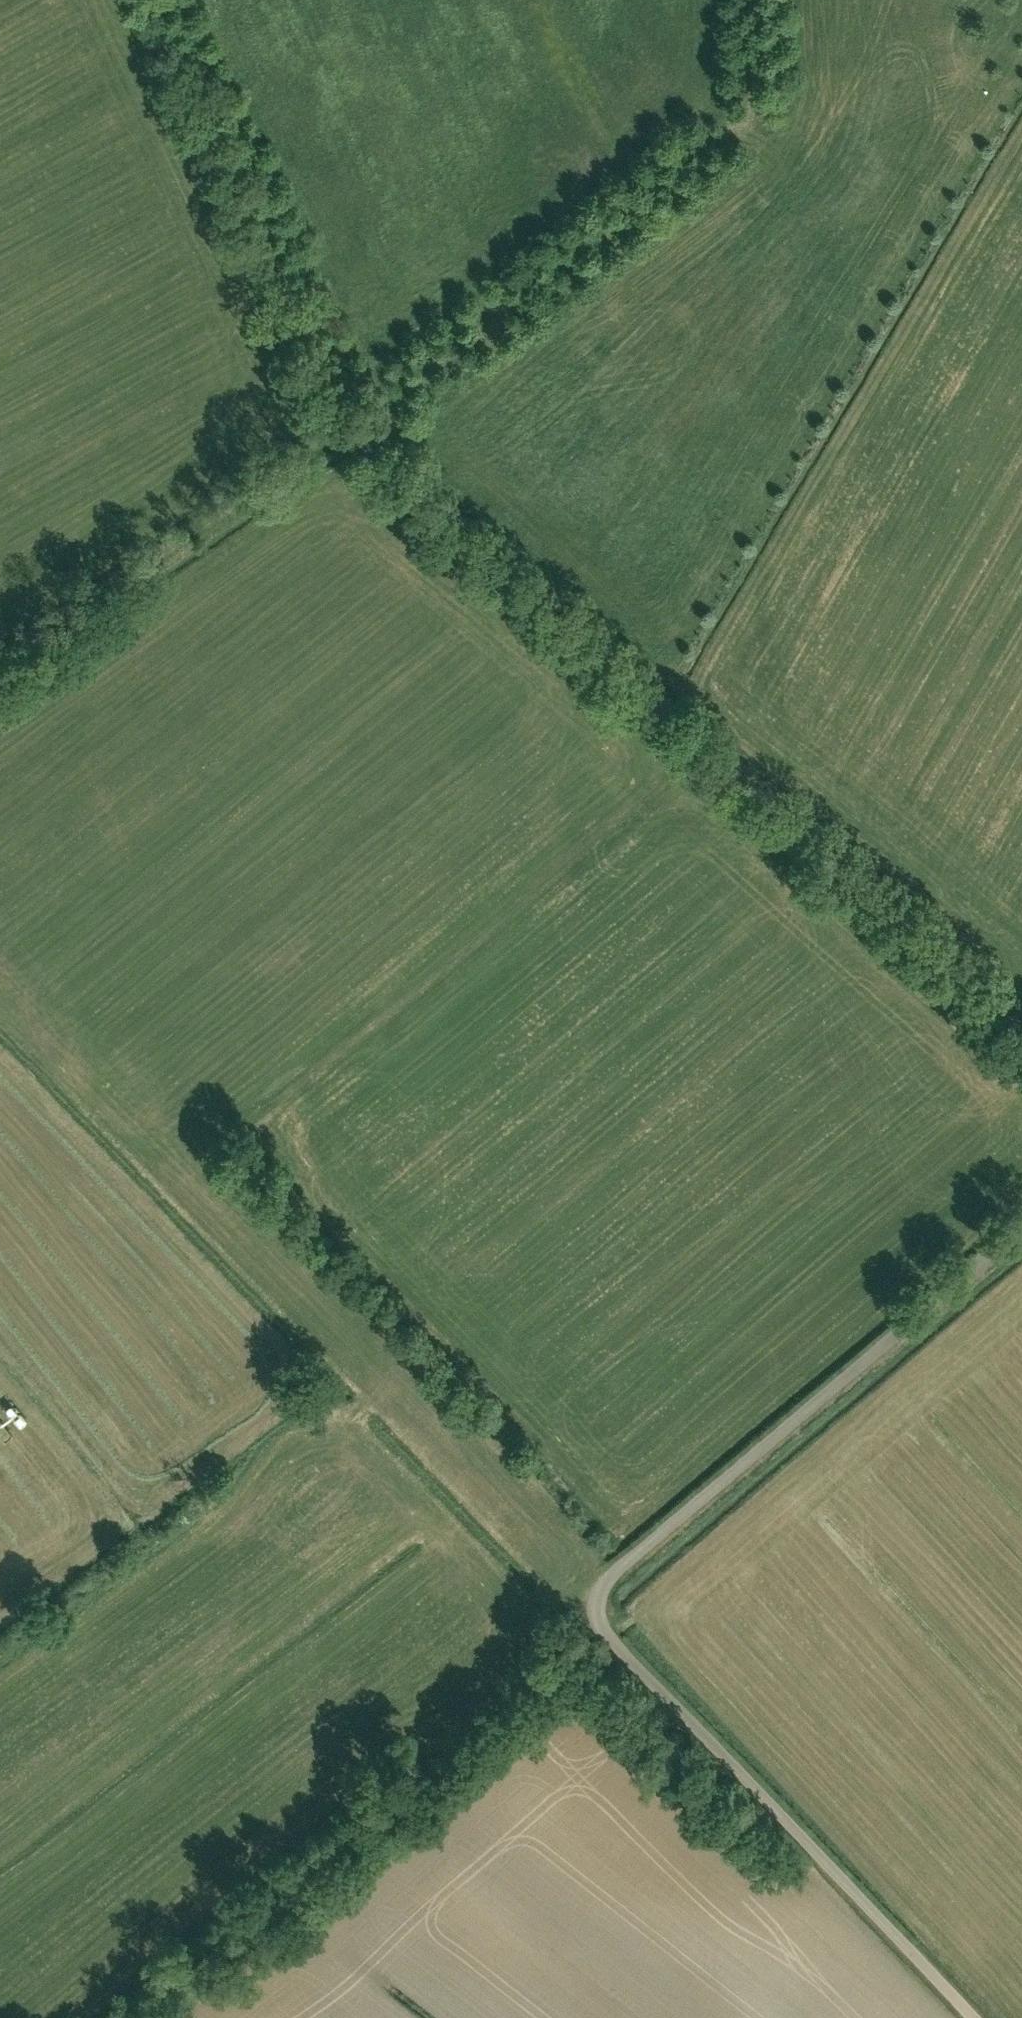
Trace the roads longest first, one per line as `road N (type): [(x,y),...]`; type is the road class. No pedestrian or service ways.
road 1 (unclassified): [(1021,1028),(381,461),(331,382),(155,0)]

